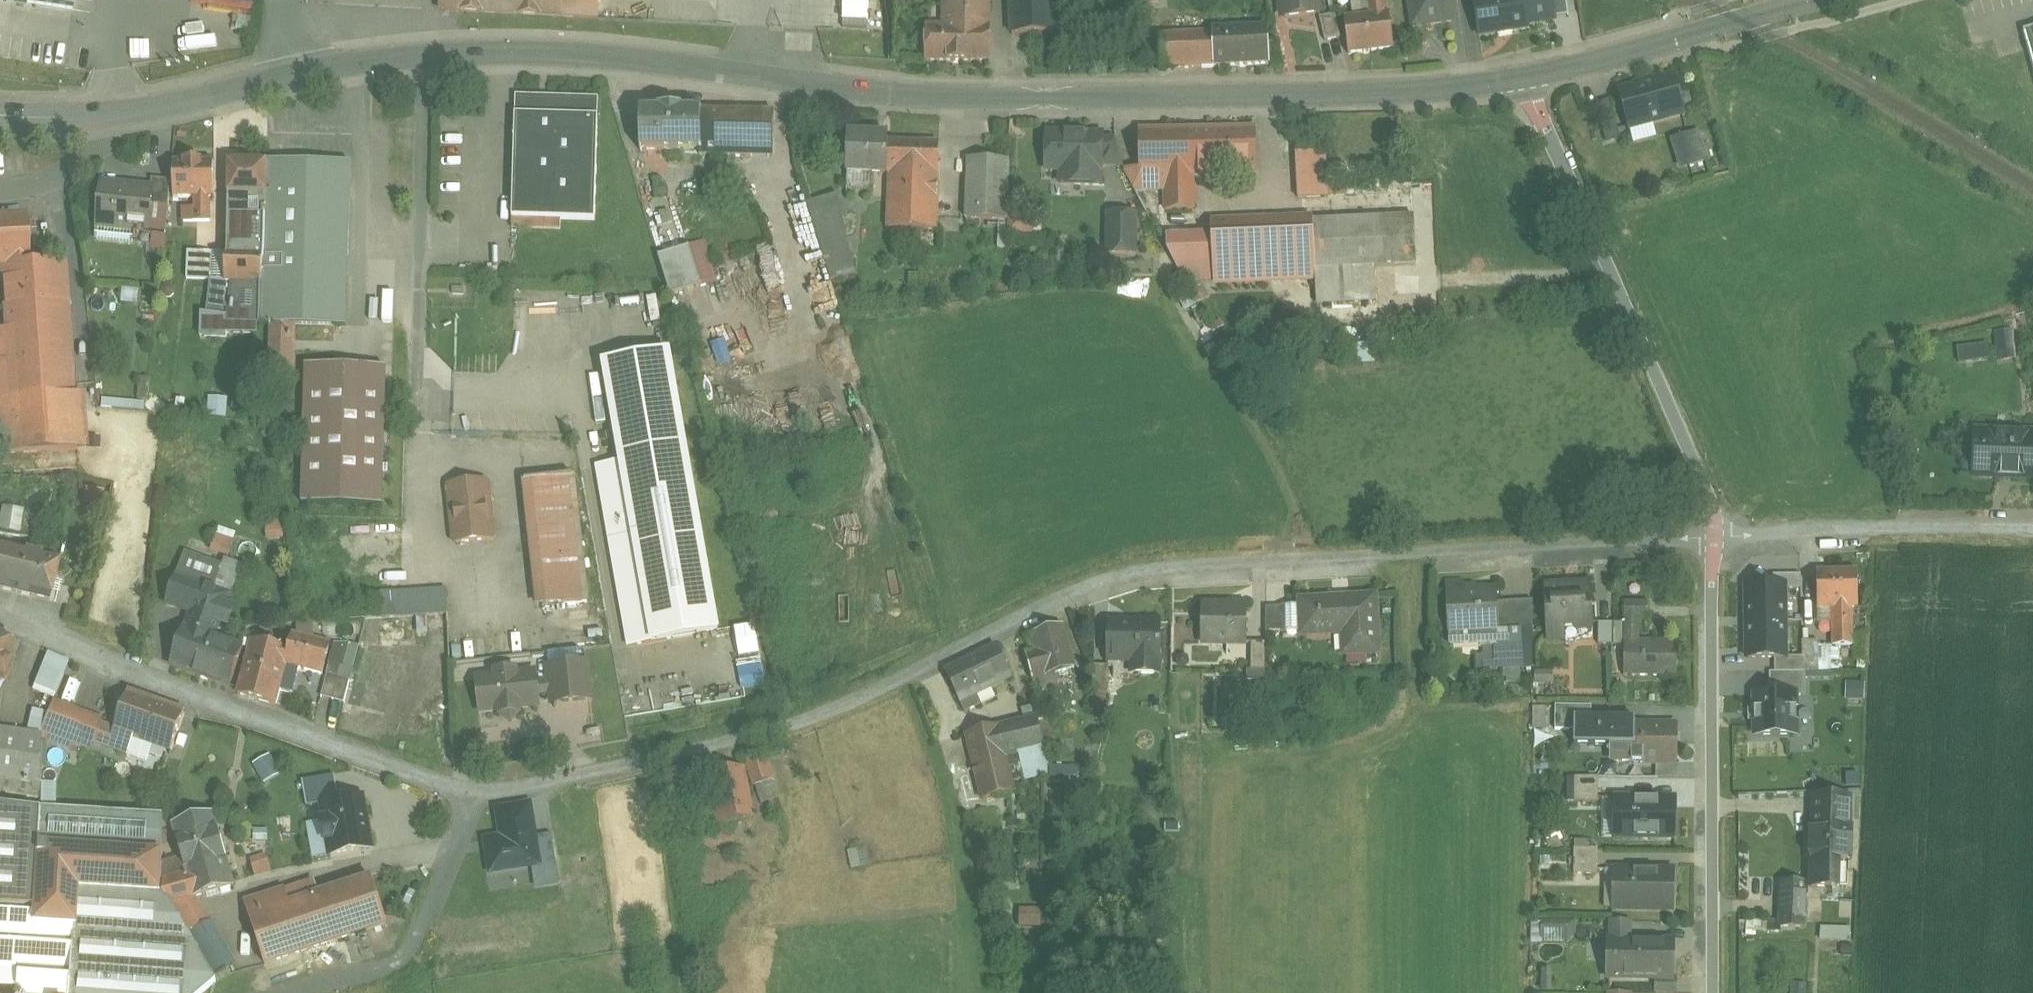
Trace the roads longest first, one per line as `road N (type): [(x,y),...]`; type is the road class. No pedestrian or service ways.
road 1 (residential): [(1713,544),(1143,577),(1087,591),(798,725),(501,795),(477,795),(104,661),(0,604)]
road 2 (residential): [(0,118),(91,119),(190,104),(292,74),(510,49),(915,97),(1401,93),(1527,80)]
road 3 (residential): [(1527,80),(1707,486),(1713,544)]
road 4 (residential): [(1713,544),(1714,992)]
road 5 (residential): [(2032,531),(1898,530),(1713,544)]
road 6 (residential): [(1527,80),(1825,0)]
road 7 (track): [(322,992),(386,977),(418,949),(477,795)]

